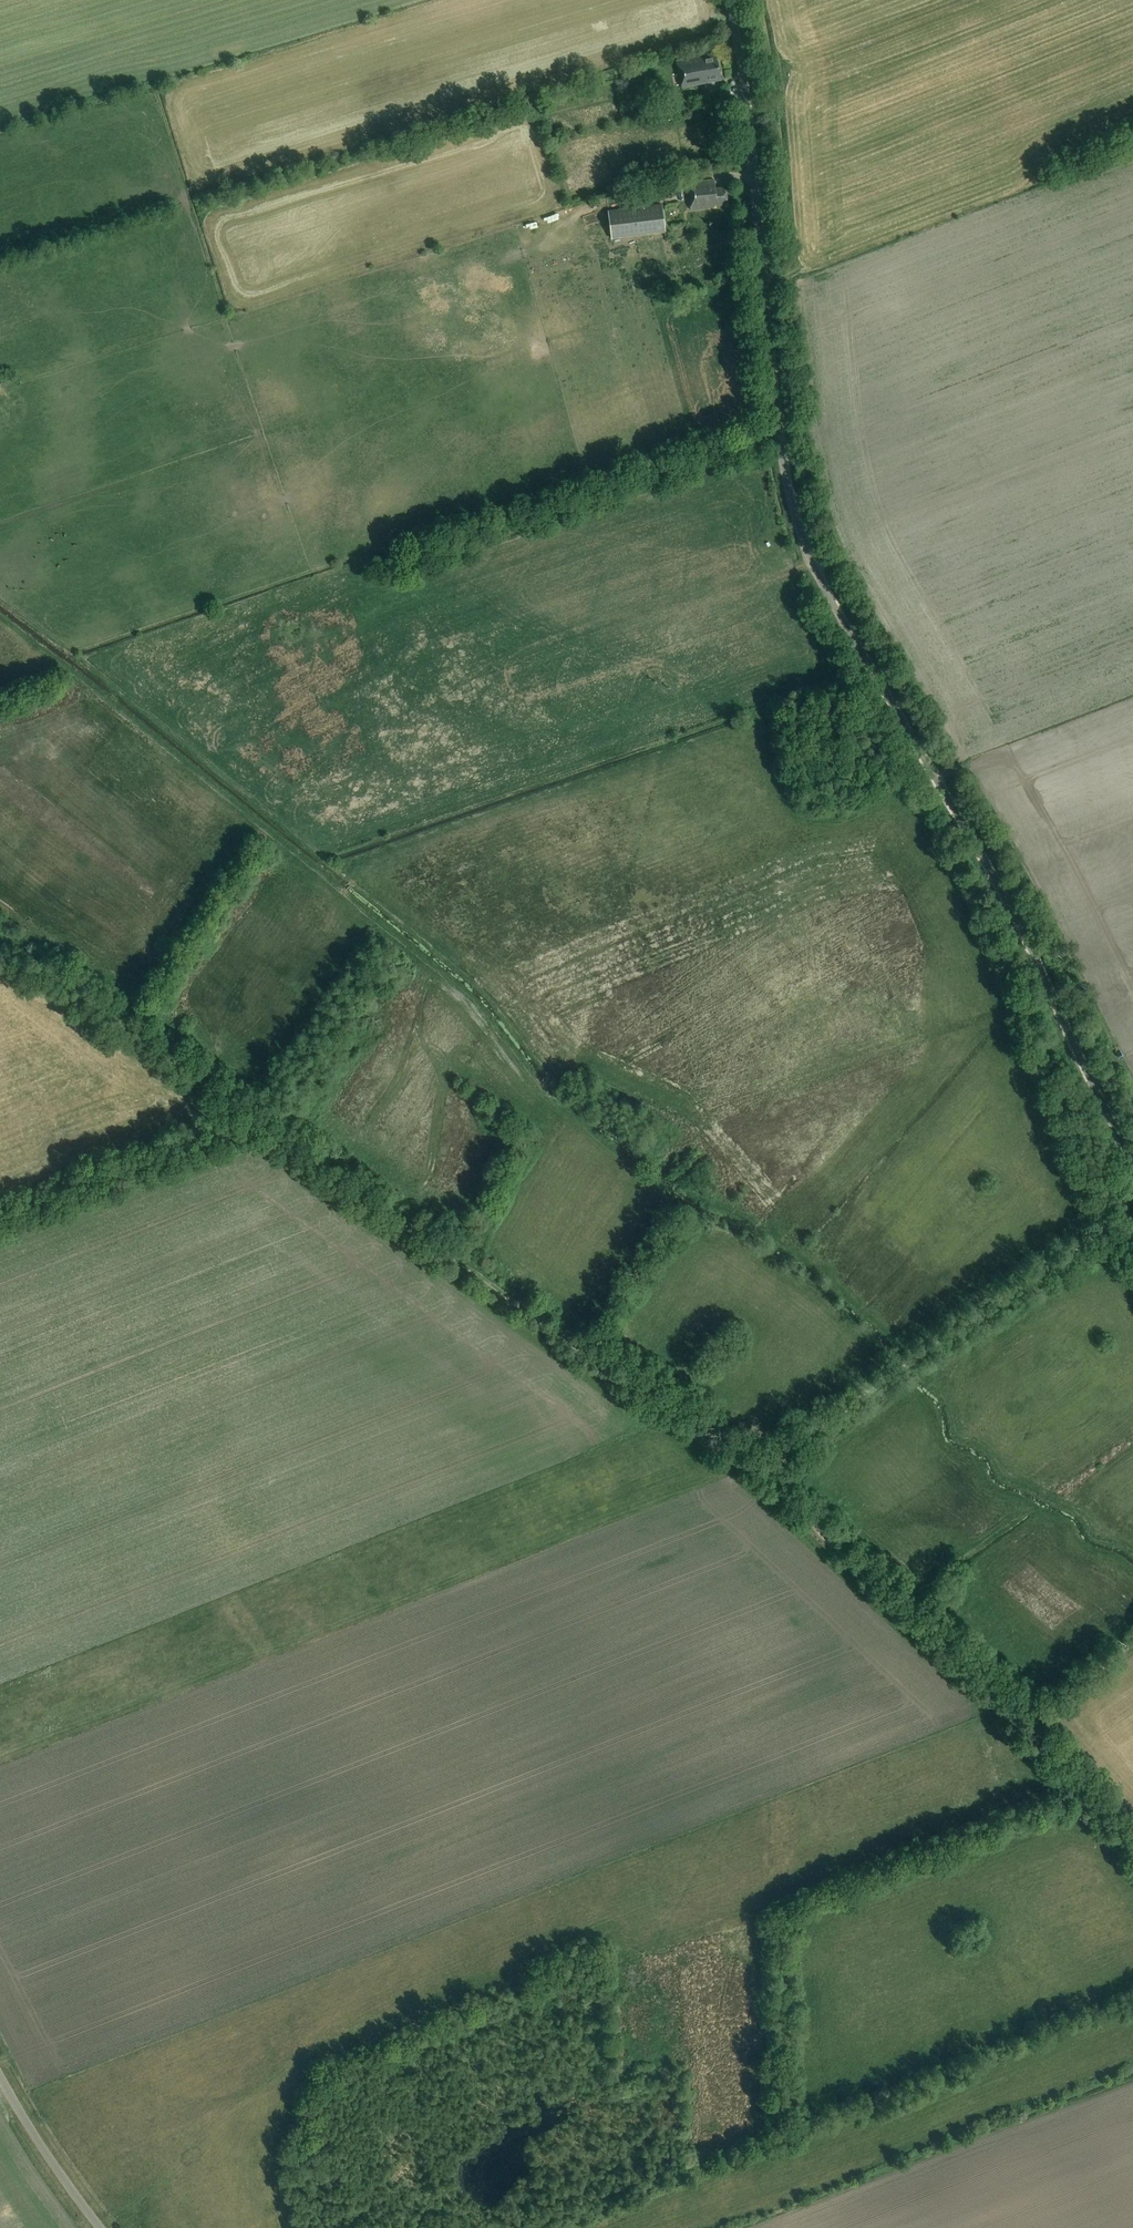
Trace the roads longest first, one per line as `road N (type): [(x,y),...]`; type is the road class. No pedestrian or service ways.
road 1 (unclassified): [(1132,1161),(1009,902),(809,552),(779,430),(744,81),(728,0)]
road 2 (track): [(763,1480),(259,1118)]
road 3 (track): [(1132,1845),(1018,1723),(763,1480)]
road 4 (track): [(763,1480),(907,1364),(1039,1274),(1105,1230),(1132,1234)]
road 5 (track): [(259,1118),(25,949)]
road 6 (unclassified): [(100,2227),(0,2076)]
road 7 (track): [(1105,1230),(1105,1110)]

